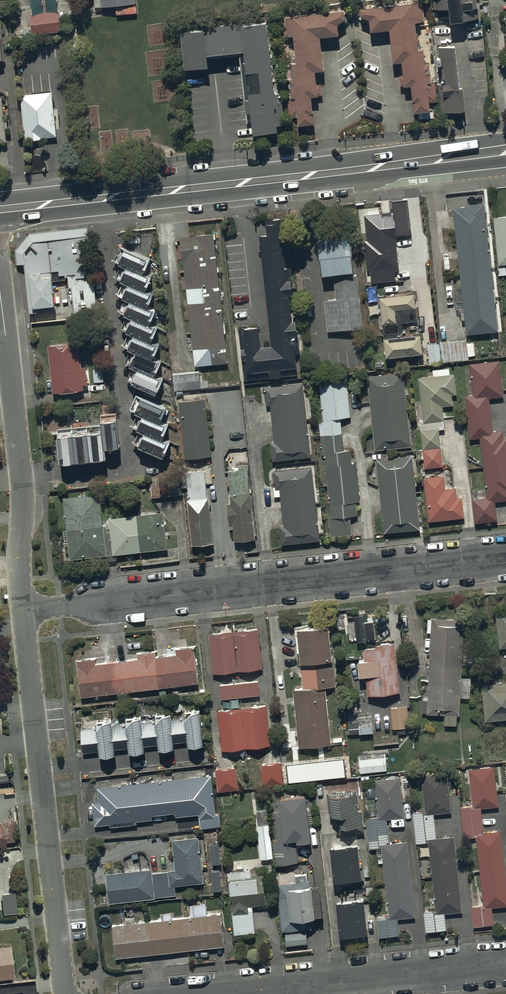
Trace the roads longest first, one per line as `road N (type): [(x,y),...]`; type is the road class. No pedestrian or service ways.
road 1 (secondary): [(505,153),(0,210)]
road 2 (residential): [(23,611),(505,560)]
road 3 (residential): [(65,993),(23,611)]
road 4 (residential): [(23,611),(23,493),(0,294)]
road 5 (residential): [(221,993),(505,963)]

